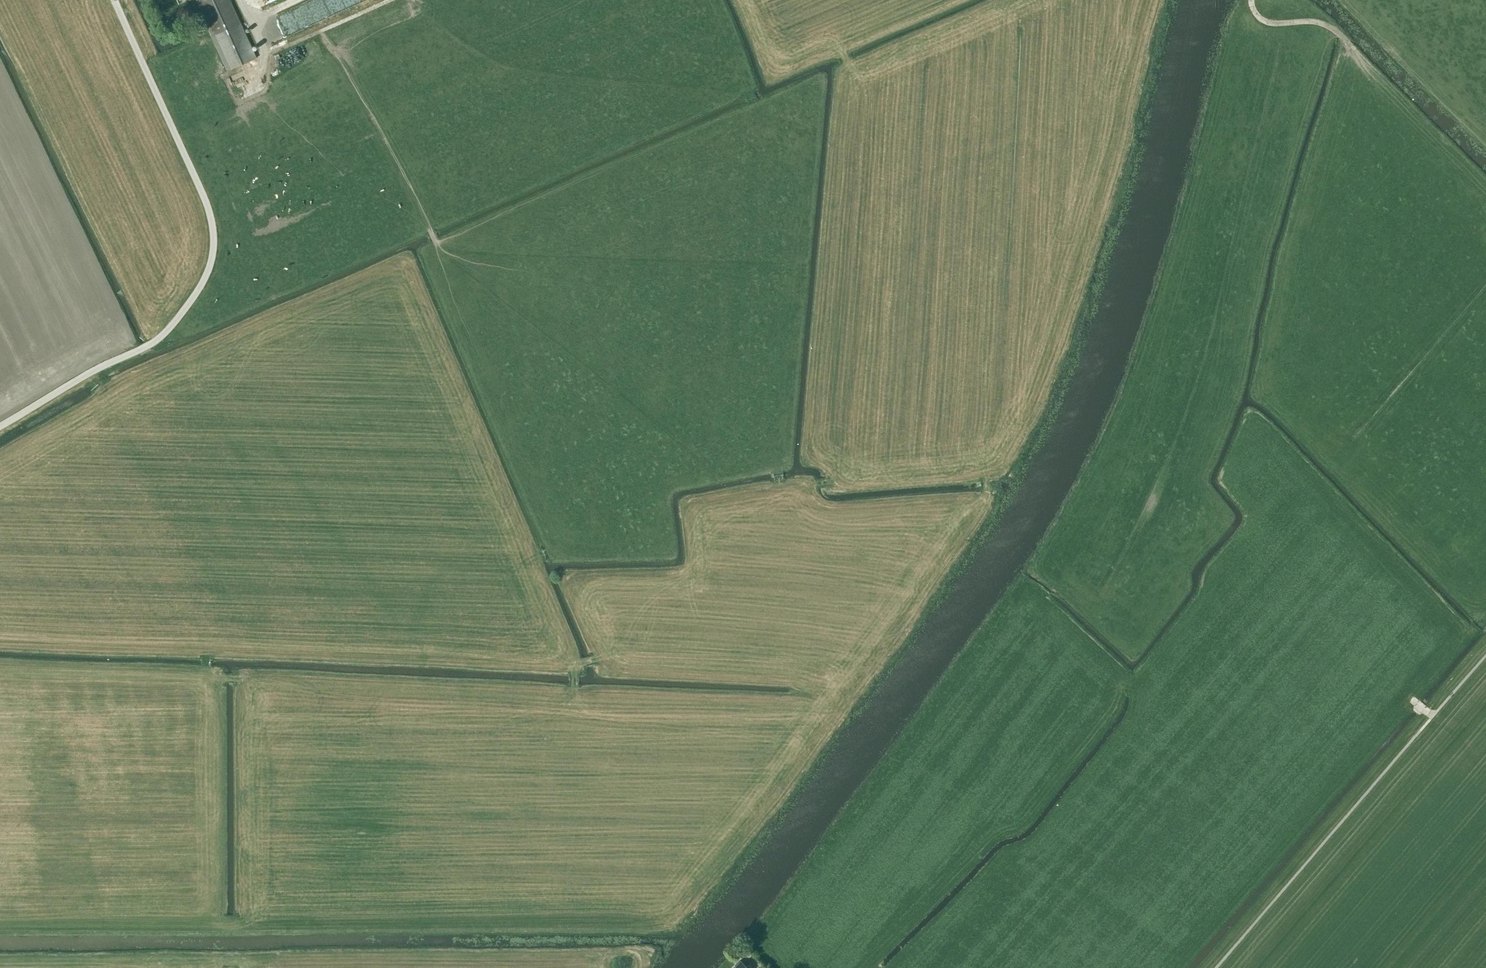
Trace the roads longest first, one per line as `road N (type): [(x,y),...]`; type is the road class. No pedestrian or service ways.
road 1 (unclassified): [(0,426),(160,338),(195,296),(213,253),(202,192),(114,0)]

